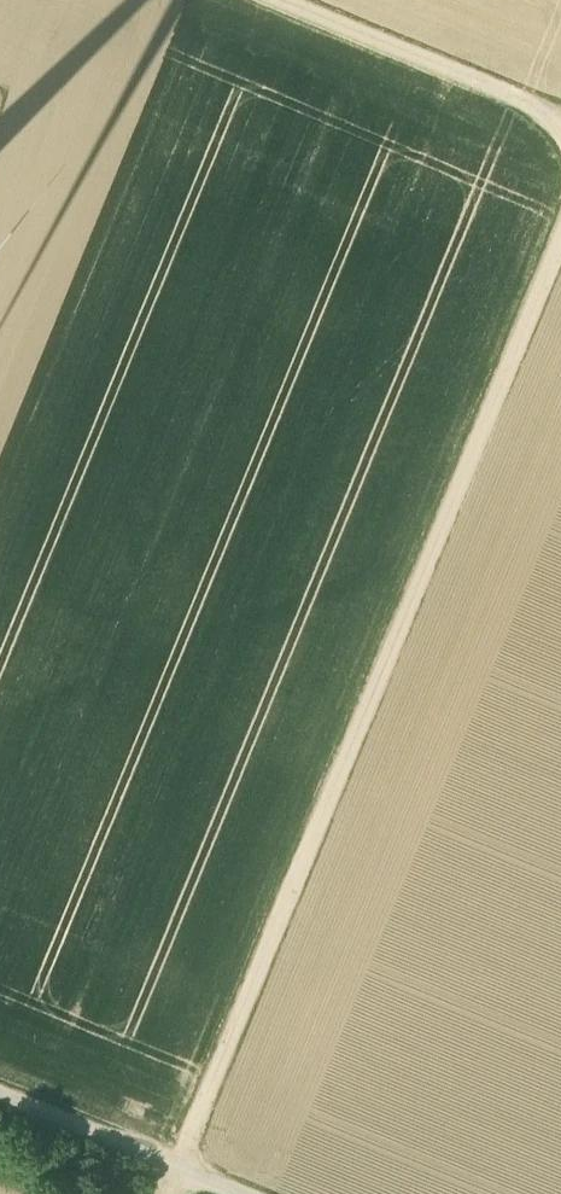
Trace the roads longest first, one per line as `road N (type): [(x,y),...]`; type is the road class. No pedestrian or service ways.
road 1 (track): [(560,236),(166,1193)]
road 2 (track): [(283,0),(560,115)]
road 3 (track): [(247,1193),(0,1092)]

